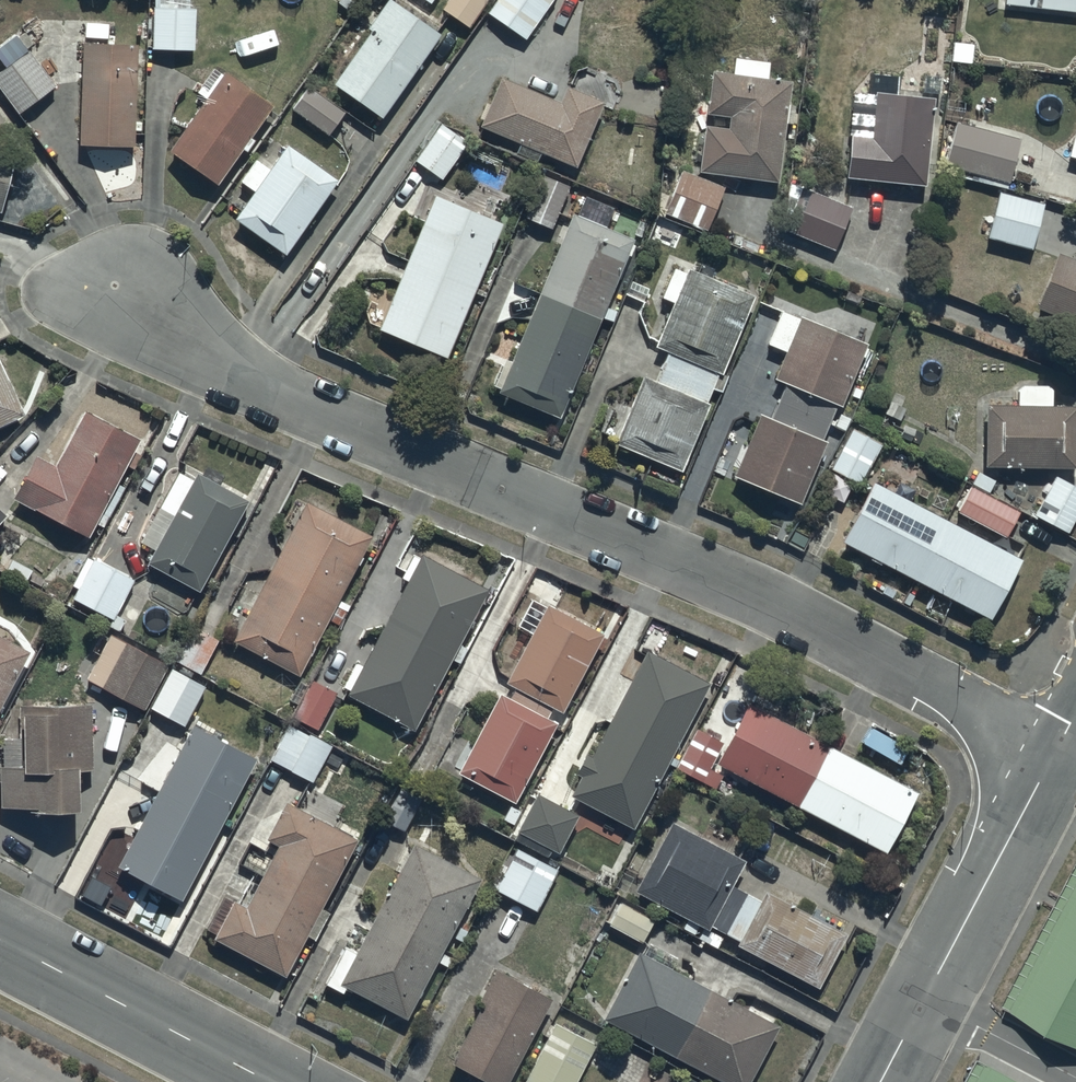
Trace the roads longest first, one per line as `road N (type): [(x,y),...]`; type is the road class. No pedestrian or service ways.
road 1 (residential): [(1056,748),(787,609),(196,353),(115,285)]
road 2 (residential): [(881,1081),(1056,748)]
road 3 (tertiary): [(0,938),(274,1081)]

